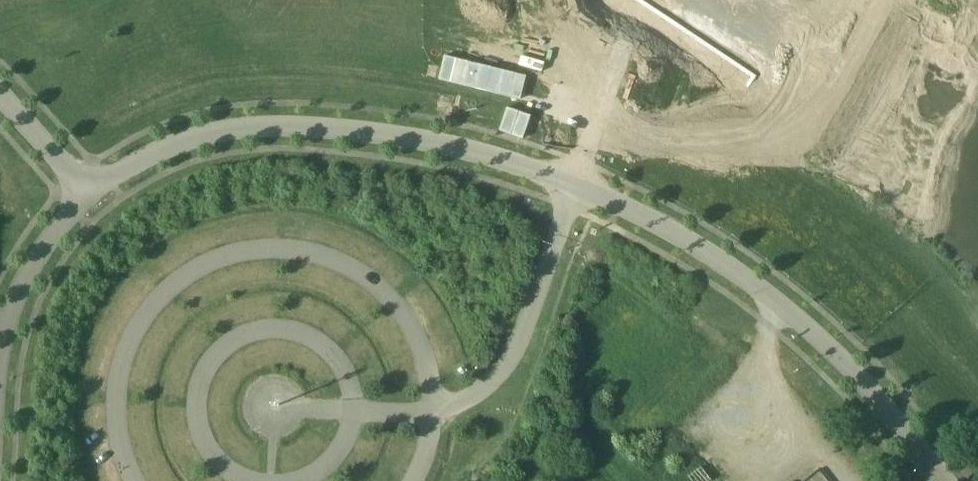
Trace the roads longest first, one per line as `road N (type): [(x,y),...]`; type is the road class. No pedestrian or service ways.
road 1 (unclassified): [(86,192),(186,141),(284,128),(456,151),(572,190)]
road 2 (unclassified): [(572,190),(666,233),(789,315),(858,382),(937,480)]
road 3 (unclassified): [(429,416),(466,407),(494,385),(515,353),(572,190)]
road 4 (unclassified): [(572,190),(639,0)]
road 5 (track): [(775,305),(767,399),(834,480)]
road 6 (unclassified): [(86,192),(22,284),(0,357)]
road 7 (unclassified): [(0,98),(86,192)]

